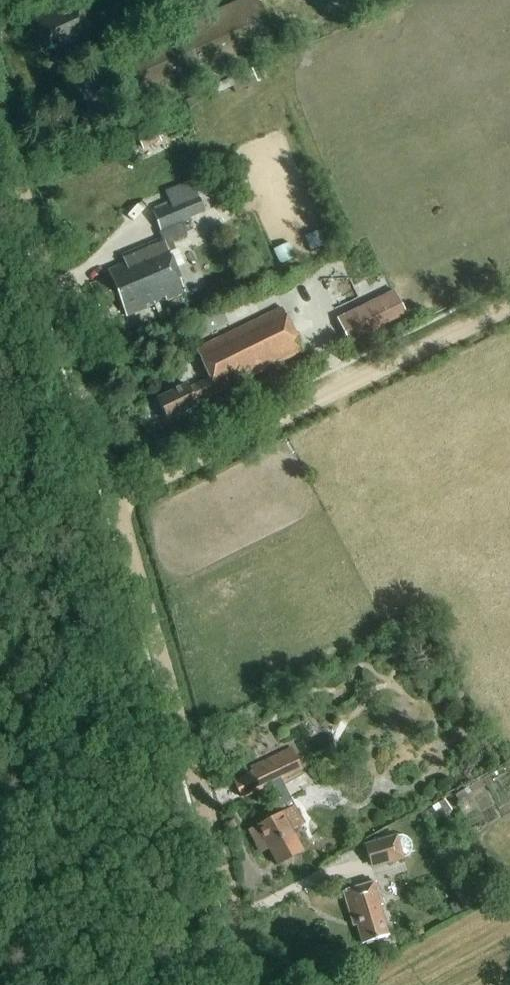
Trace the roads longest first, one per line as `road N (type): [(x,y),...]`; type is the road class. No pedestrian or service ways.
road 1 (track): [(264,984),(0,103)]
road 2 (track): [(509,305),(103,508)]

